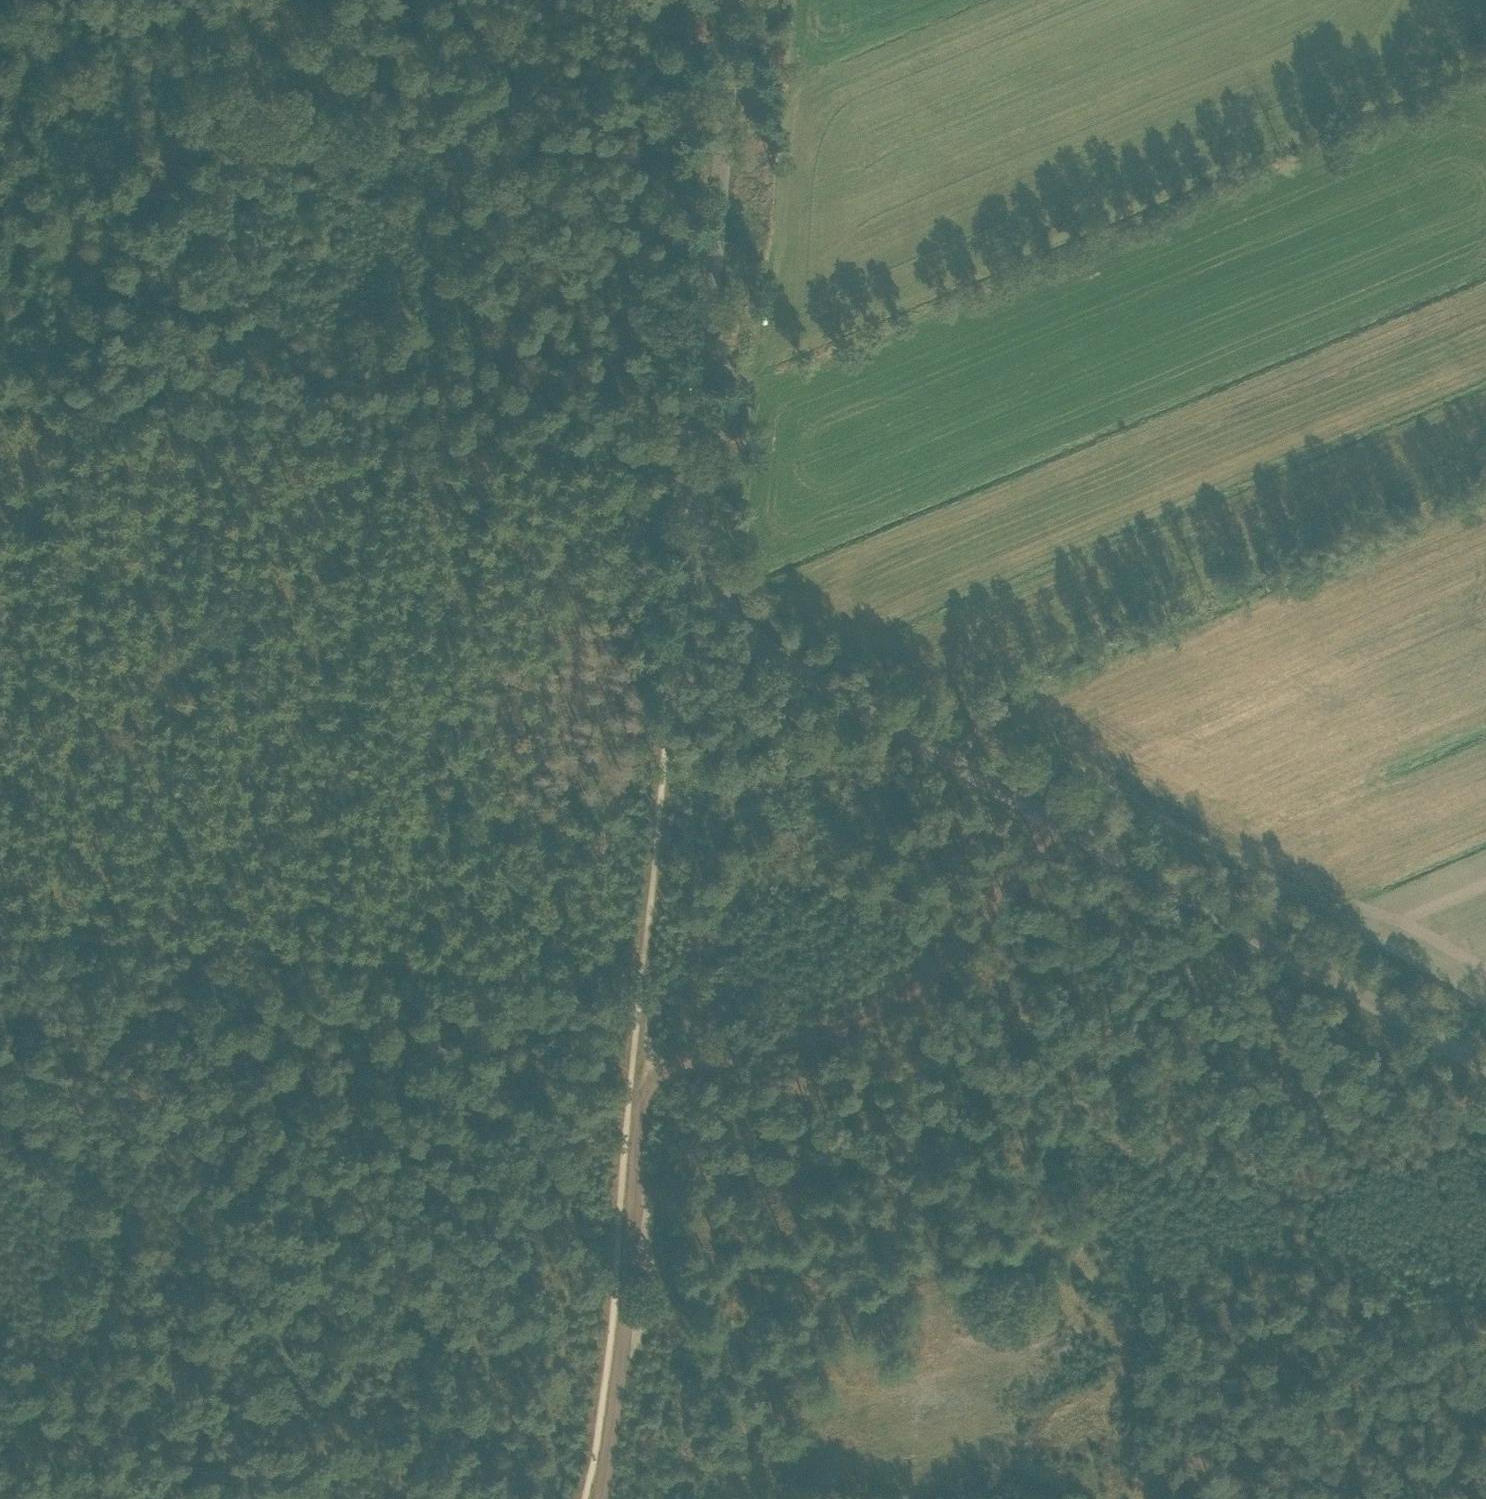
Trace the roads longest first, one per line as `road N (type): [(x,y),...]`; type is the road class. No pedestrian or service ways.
road 1 (unclassified): [(1485,1056),(1024,798),(748,629),(728,604),(706,566),(695,497),(736,0)]
road 2 (track): [(607,1498),(647,1062),(772,1051),(839,1030),(909,990),(954,949),(1053,813)]
road 3 (track): [(697,461),(0,410)]
road 4 (track): [(0,938),(639,997)]

